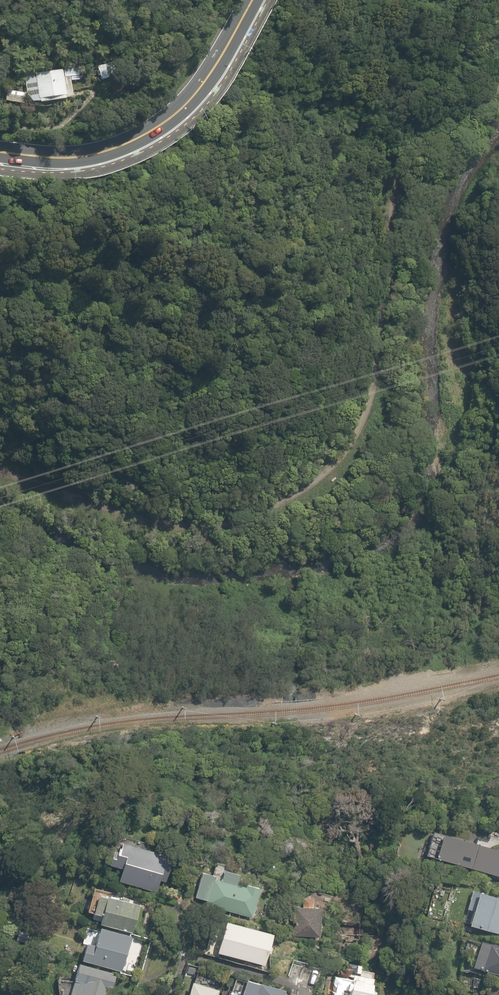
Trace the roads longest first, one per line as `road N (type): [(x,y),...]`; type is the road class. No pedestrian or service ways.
road 1 (track): [(198,536),(244,526),(329,477),(369,410),(401,160),(498,82)]
road 2 (secondary): [(253,0),(202,85),(157,128),(88,156),(0,155)]
road 3 (residential): [(186,956),(304,994)]

